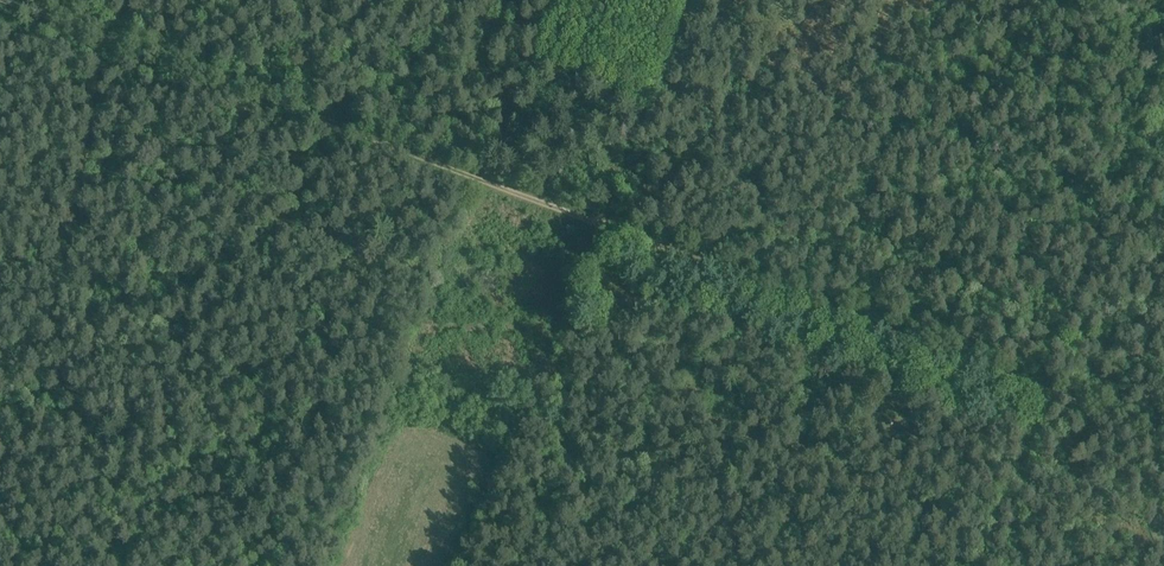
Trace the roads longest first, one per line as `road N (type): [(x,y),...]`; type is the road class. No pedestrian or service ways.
road 1 (track): [(592,225),(5,0)]
road 2 (track): [(1046,397),(769,283),(592,225)]
road 3 (track): [(823,305),(943,0)]
road 4 (track): [(1127,165),(1046,397)]
road 5 (track): [(682,0),(592,225)]
road 6 (track): [(592,225),(517,409)]
road 7 (track): [(1046,397),(982,565)]
road 8 (track): [(1163,439),(1046,397)]

